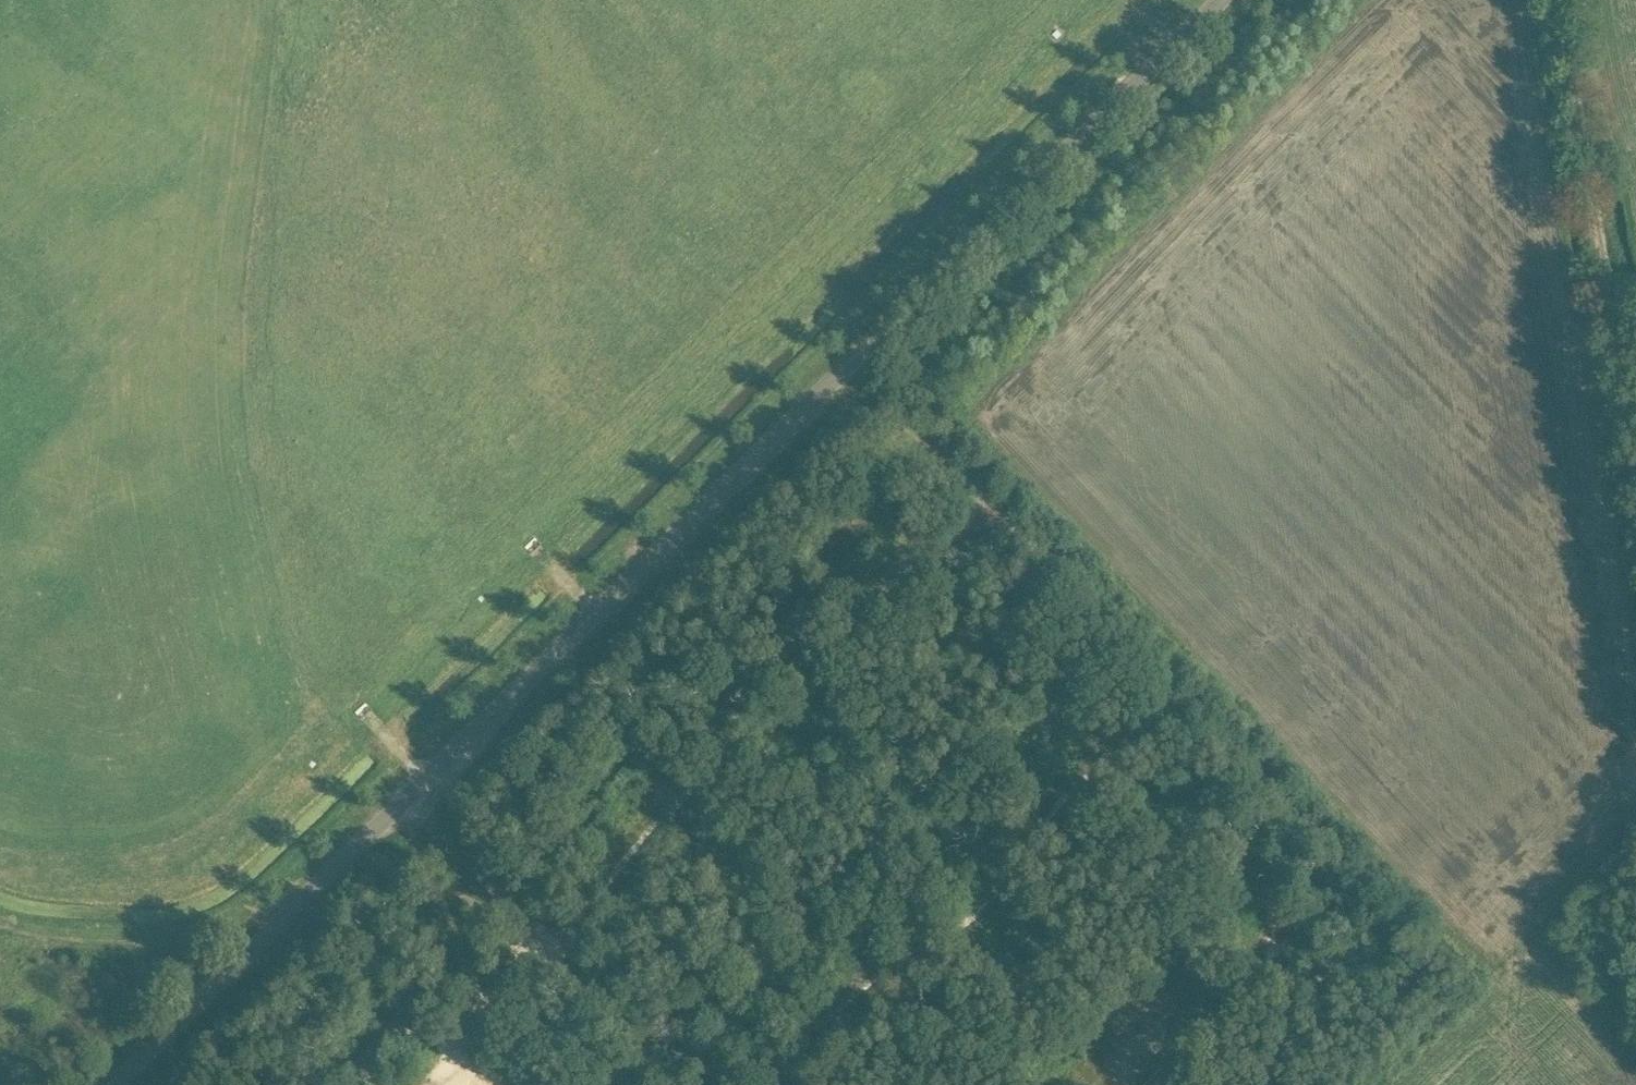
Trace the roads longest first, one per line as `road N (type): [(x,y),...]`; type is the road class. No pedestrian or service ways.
road 1 (unclassified): [(115,1084),(1227,0)]
road 2 (track): [(1635,412),(1564,0)]

